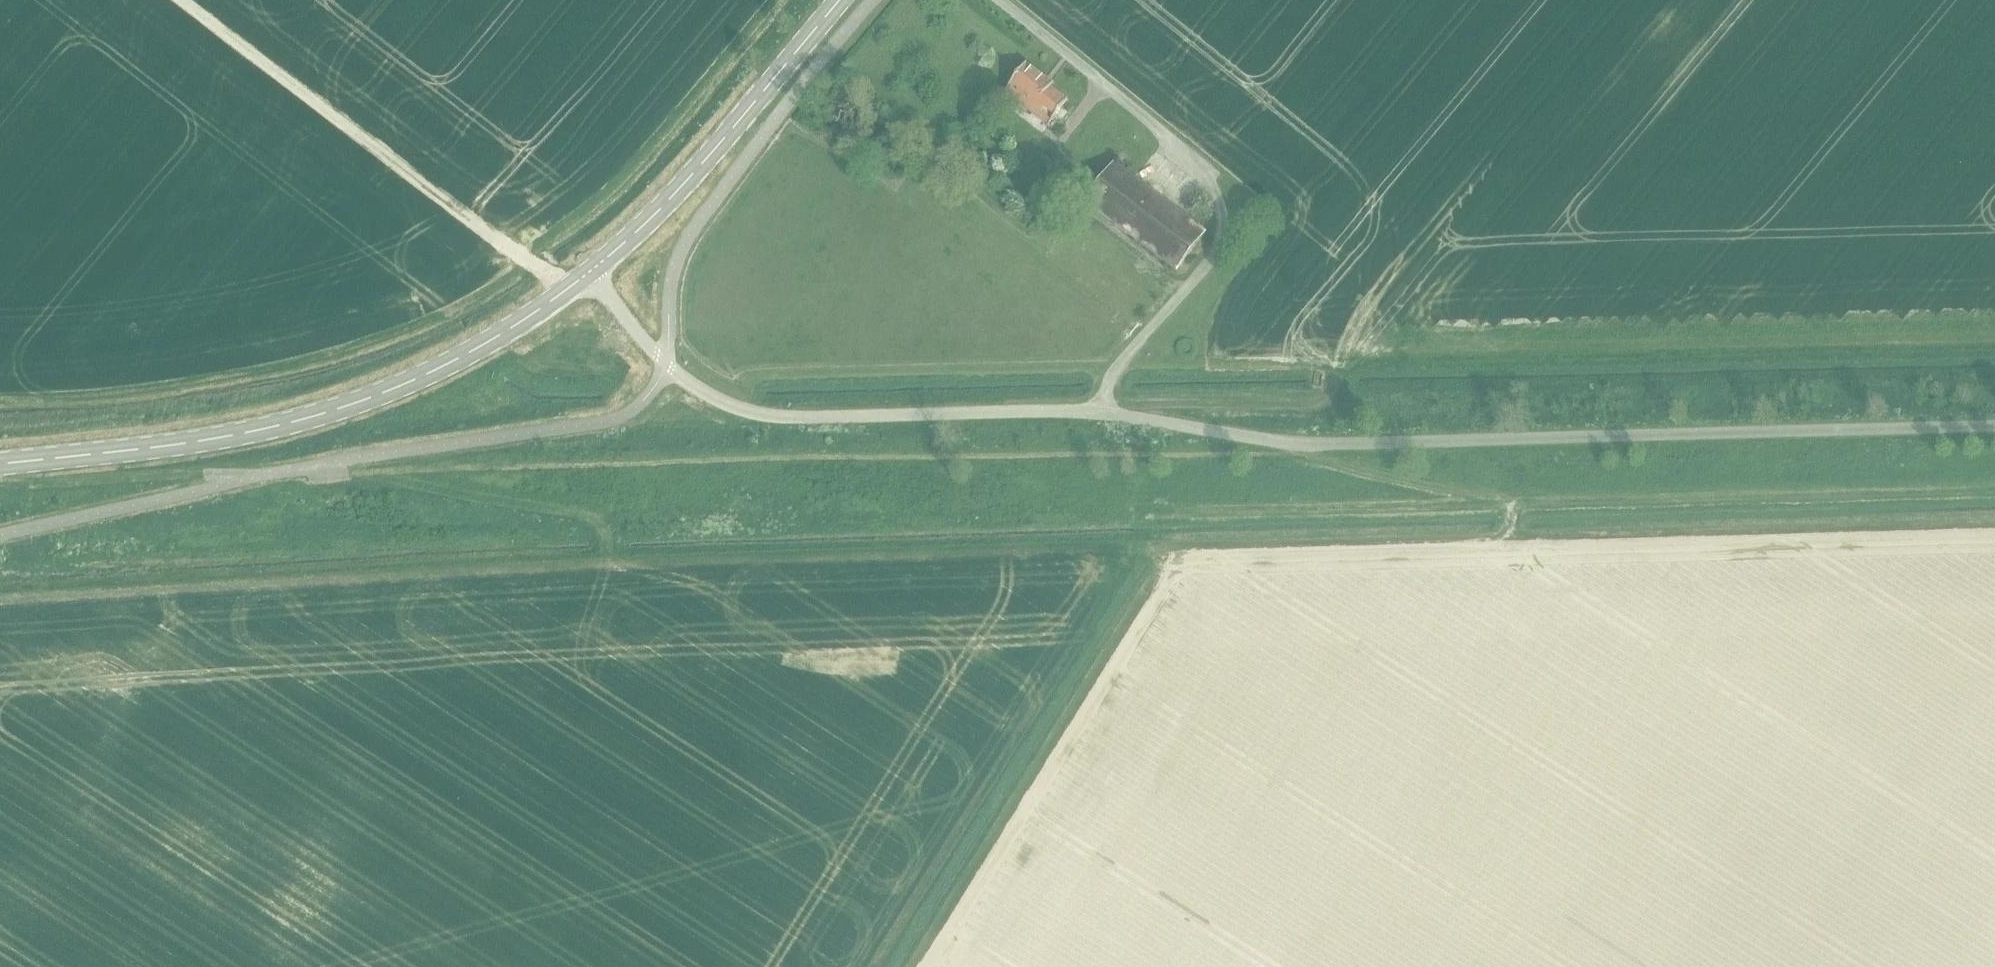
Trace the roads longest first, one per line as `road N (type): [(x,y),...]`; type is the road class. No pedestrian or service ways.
road 1 (unclassified): [(1994,427),(1326,445),(1096,411),(757,414),(701,393),(664,363),(591,271)]
road 2 (tertiary): [(0,466),(251,433),(361,402),(477,348),(591,271)]
road 3 (track): [(557,293),(519,259),(433,306),(316,346),(192,374),(0,387)]
road 4 (tertiary): [(591,271),(671,198),(838,0)]

